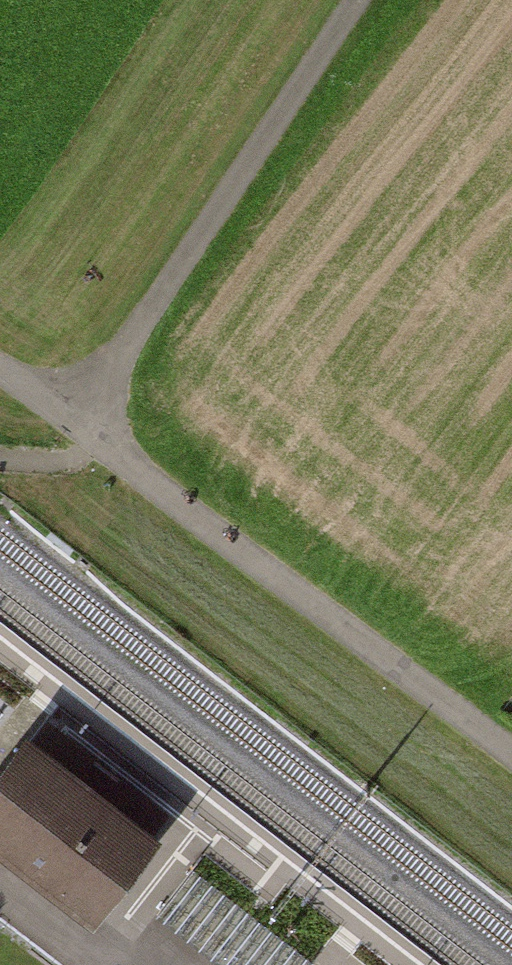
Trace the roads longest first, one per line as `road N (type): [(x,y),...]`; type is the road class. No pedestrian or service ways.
road 1 (track): [(511,752),(0,371)]
road 2 (track): [(82,432),(127,349),(358,0)]
road 3 (unclassified): [(117,964),(0,878)]

